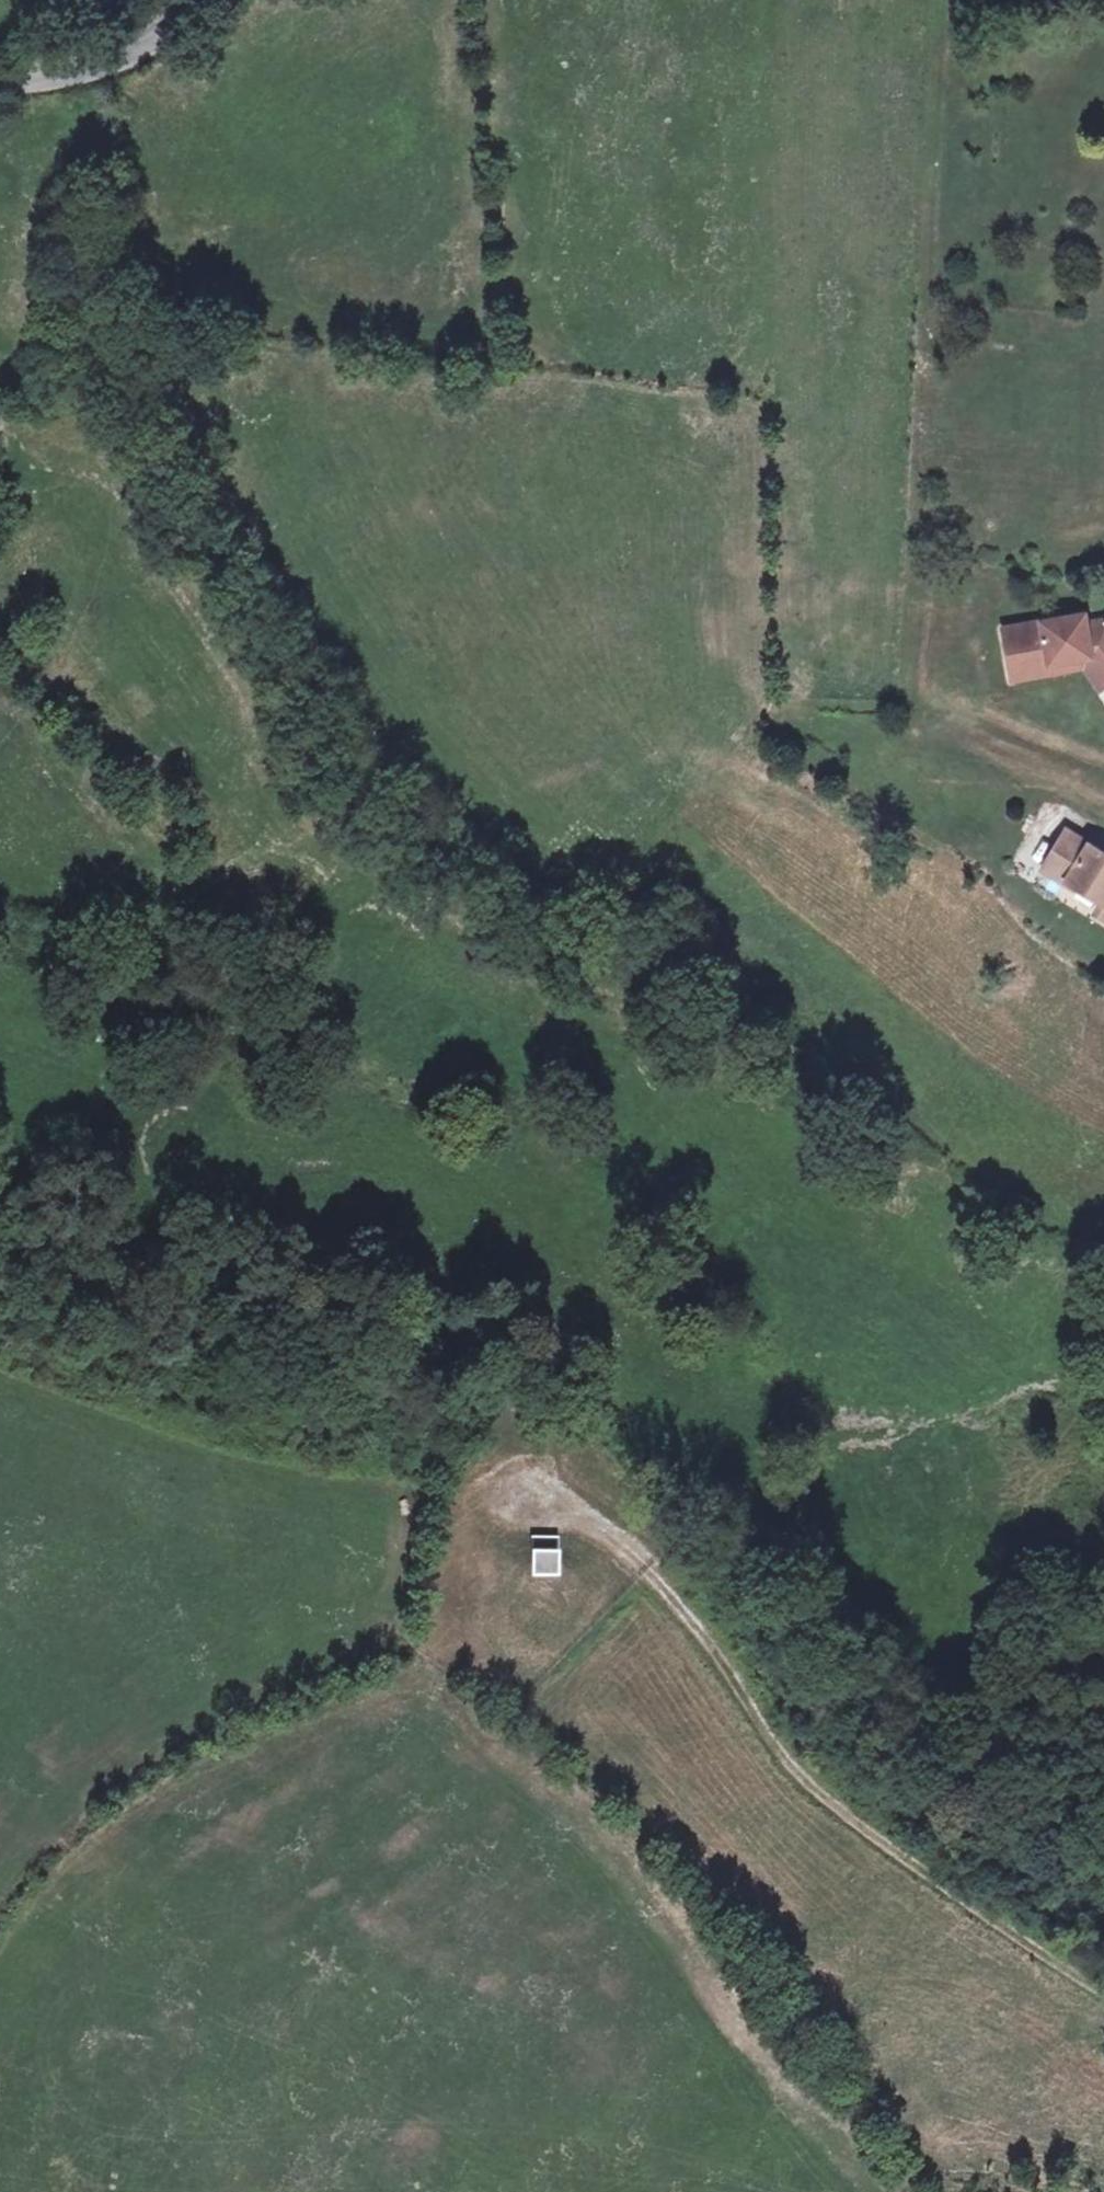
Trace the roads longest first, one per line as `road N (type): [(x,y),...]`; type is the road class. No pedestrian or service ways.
road 1 (track): [(1103,1986),(961,1897),(804,1779),(659,1581)]
road 2 (tertiary): [(0,87),(76,81),(213,0)]

